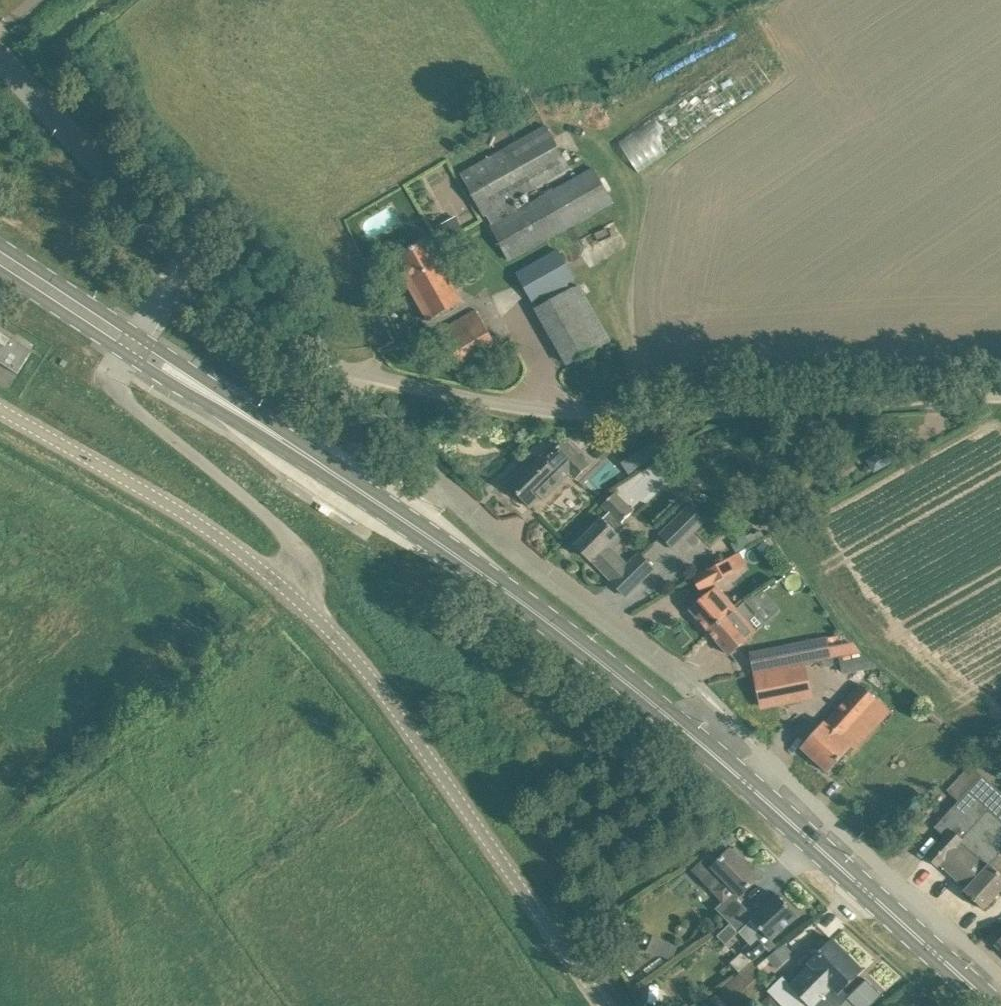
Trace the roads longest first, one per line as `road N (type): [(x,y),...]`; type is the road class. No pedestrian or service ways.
road 1 (primary): [(996,1005),(670,706),(461,552),(283,439)]
road 2 (unclassified): [(1000,394),(537,409),(339,373)]
road 3 (unclassified): [(604,1005),(400,707),(299,600)]
road 4 (residential): [(703,684),(556,572),(339,373)]
road 5 (unclassified): [(299,600),(174,506),(0,409)]
road 6 (unclassified): [(127,354),(115,386),(127,401),(300,546),(309,572),(299,600)]
road 7 (unclassified): [(188,257),(0,51)]
road 8 (unclassified): [(339,373),(188,257)]
road 9 (primary): [(283,439),(140,333)]
road 10 (primary): [(127,354),(283,439)]
road 11 (primary): [(140,333),(0,243)]
road 12 (primary): [(0,273),(127,354)]

